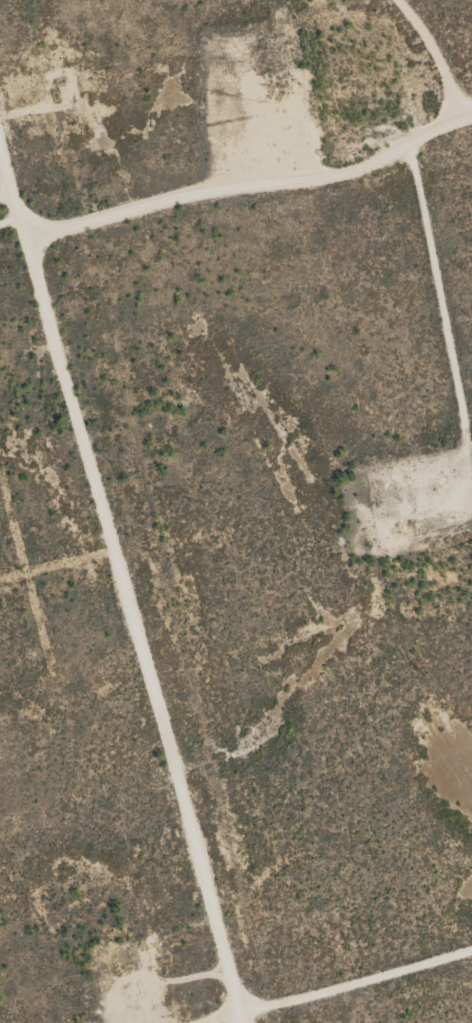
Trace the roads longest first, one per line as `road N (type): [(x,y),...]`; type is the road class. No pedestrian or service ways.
road 1 (track): [(0,173),(160,710),(240,1022)]
road 2 (track): [(471,115),(364,170),(291,186),(233,186),(17,235)]
road 3 (track): [(182,1022),(471,943)]

